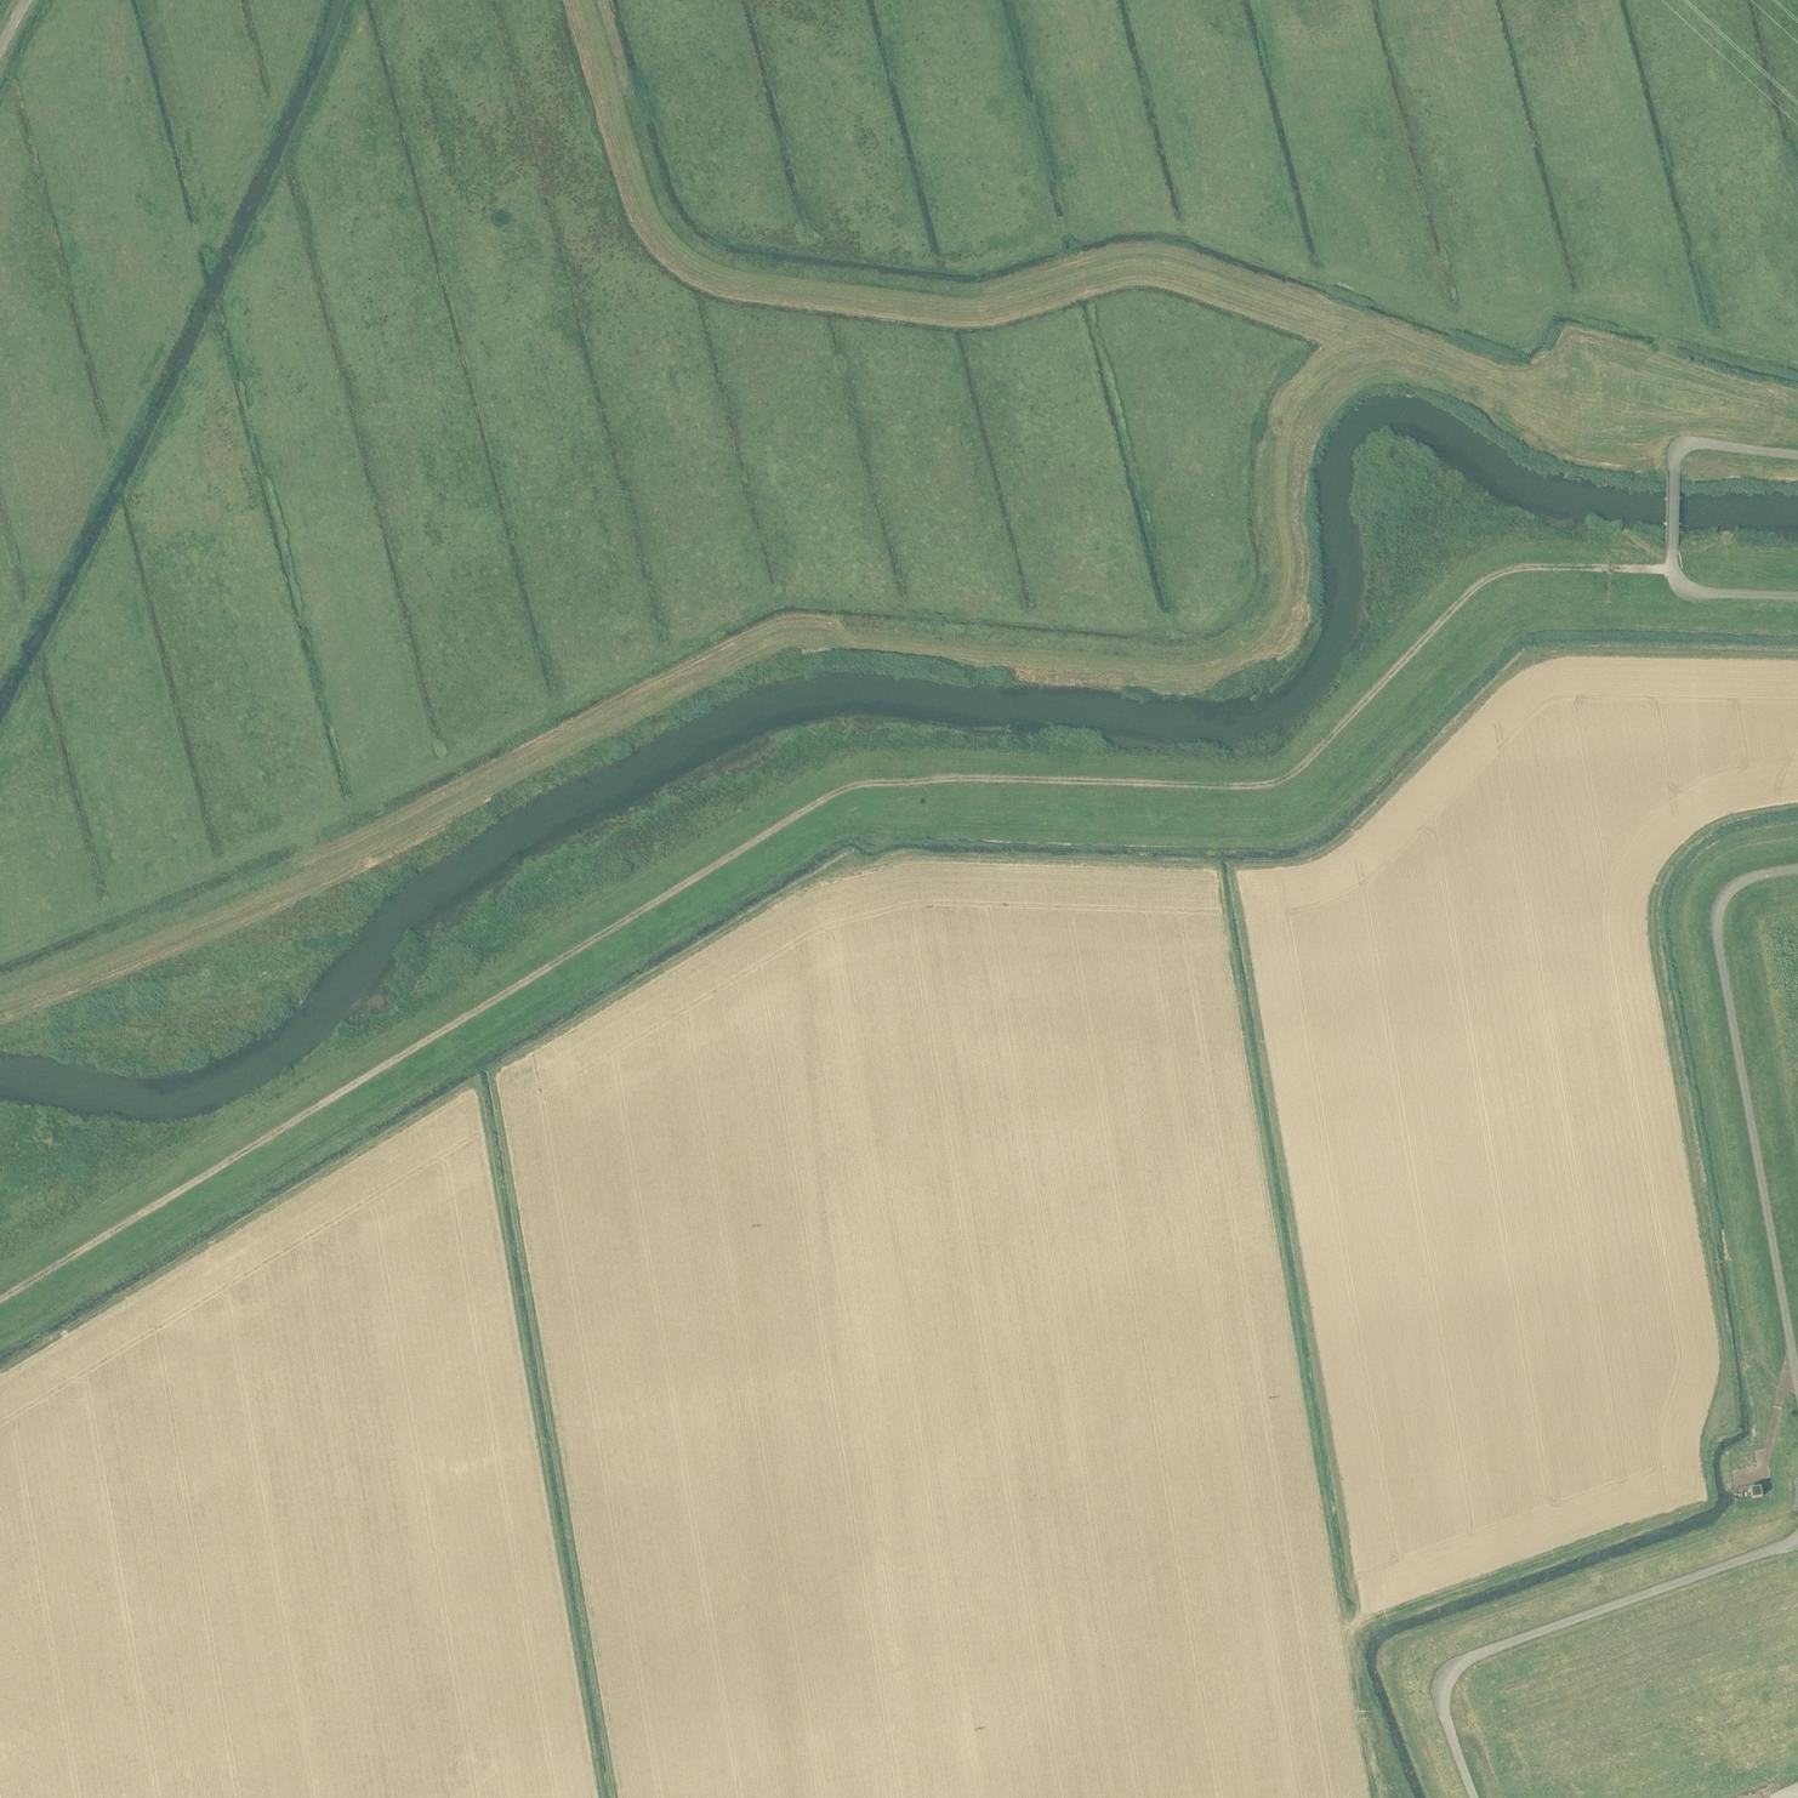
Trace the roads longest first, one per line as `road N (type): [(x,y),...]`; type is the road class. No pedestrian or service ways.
road 1 (track): [(0,1316),(839,803),(907,787),(1256,799),(1292,787),(1333,752),(1497,587),(1642,571),(1674,554)]
road 2 (unclassified): [(1797,866),(1740,882),(1725,897),(1715,943),(1797,1392)]
road 3 (unclassified): [(1797,1537),(1460,1660),(1439,1690),(1473,1797)]
road 4 (unclassified): [(1676,464),(1674,554),(1688,588),(1797,595)]
road 5 (unclassified): [(1676,464),(1688,442),(1797,453)]

